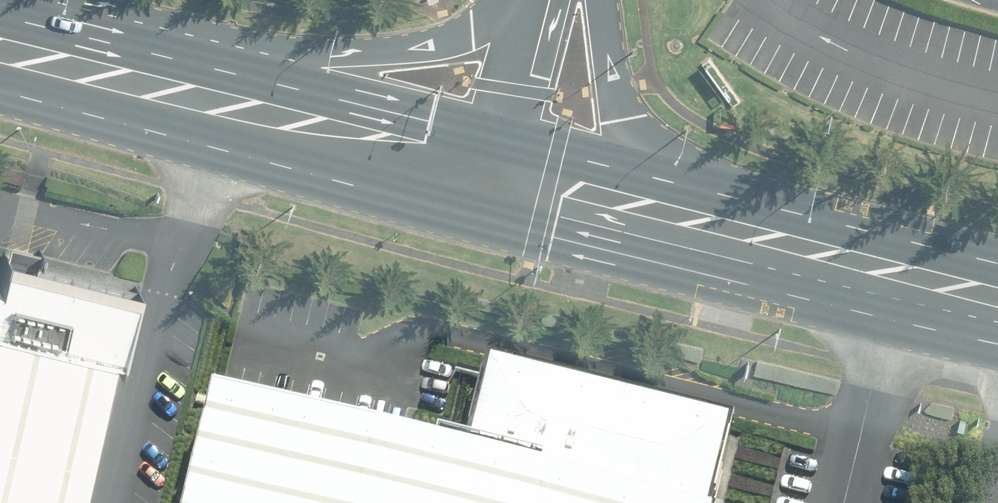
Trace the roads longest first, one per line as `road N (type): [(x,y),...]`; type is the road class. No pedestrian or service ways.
road 1 (primary): [(602,0),(618,101),(630,123),(713,191),(813,250)]
road 2 (primary): [(178,95),(417,51),(479,27),(507,0)]
road 3 (primary): [(813,250),(489,171)]
road 4 (primary): [(489,171),(178,95)]
road 5 (primary): [(997,297),(813,250)]
road 6 (primary): [(178,95),(0,51)]
road 7 (unclassified): [(539,0),(489,171)]

